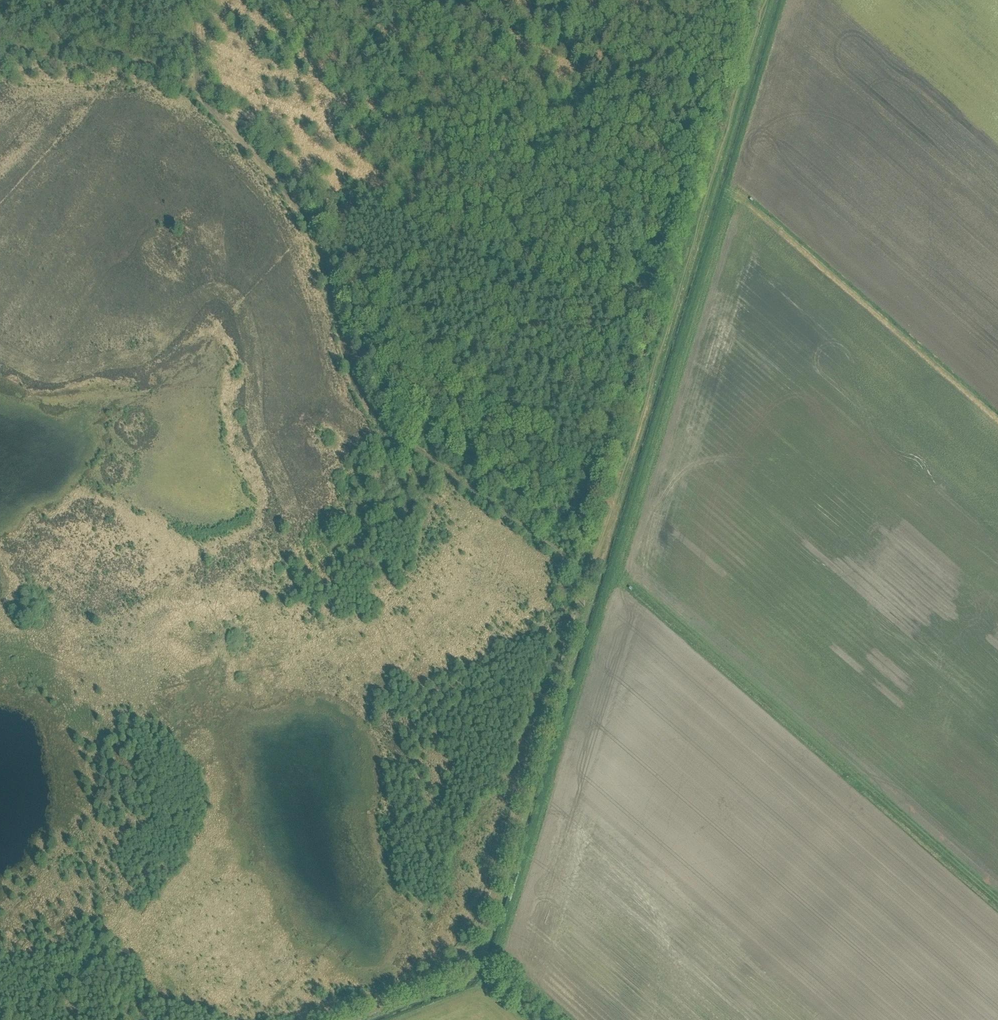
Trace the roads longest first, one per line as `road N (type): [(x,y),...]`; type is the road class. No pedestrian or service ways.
road 1 (track): [(192,0),(196,89),(299,208),(368,407),(587,573)]
road 2 (track): [(763,0),(587,573)]
road 3 (track): [(587,573),(468,948)]
road 4 (track): [(0,49),(125,56),(196,89)]
road 5 (track): [(324,1019),(433,976),(468,948)]

